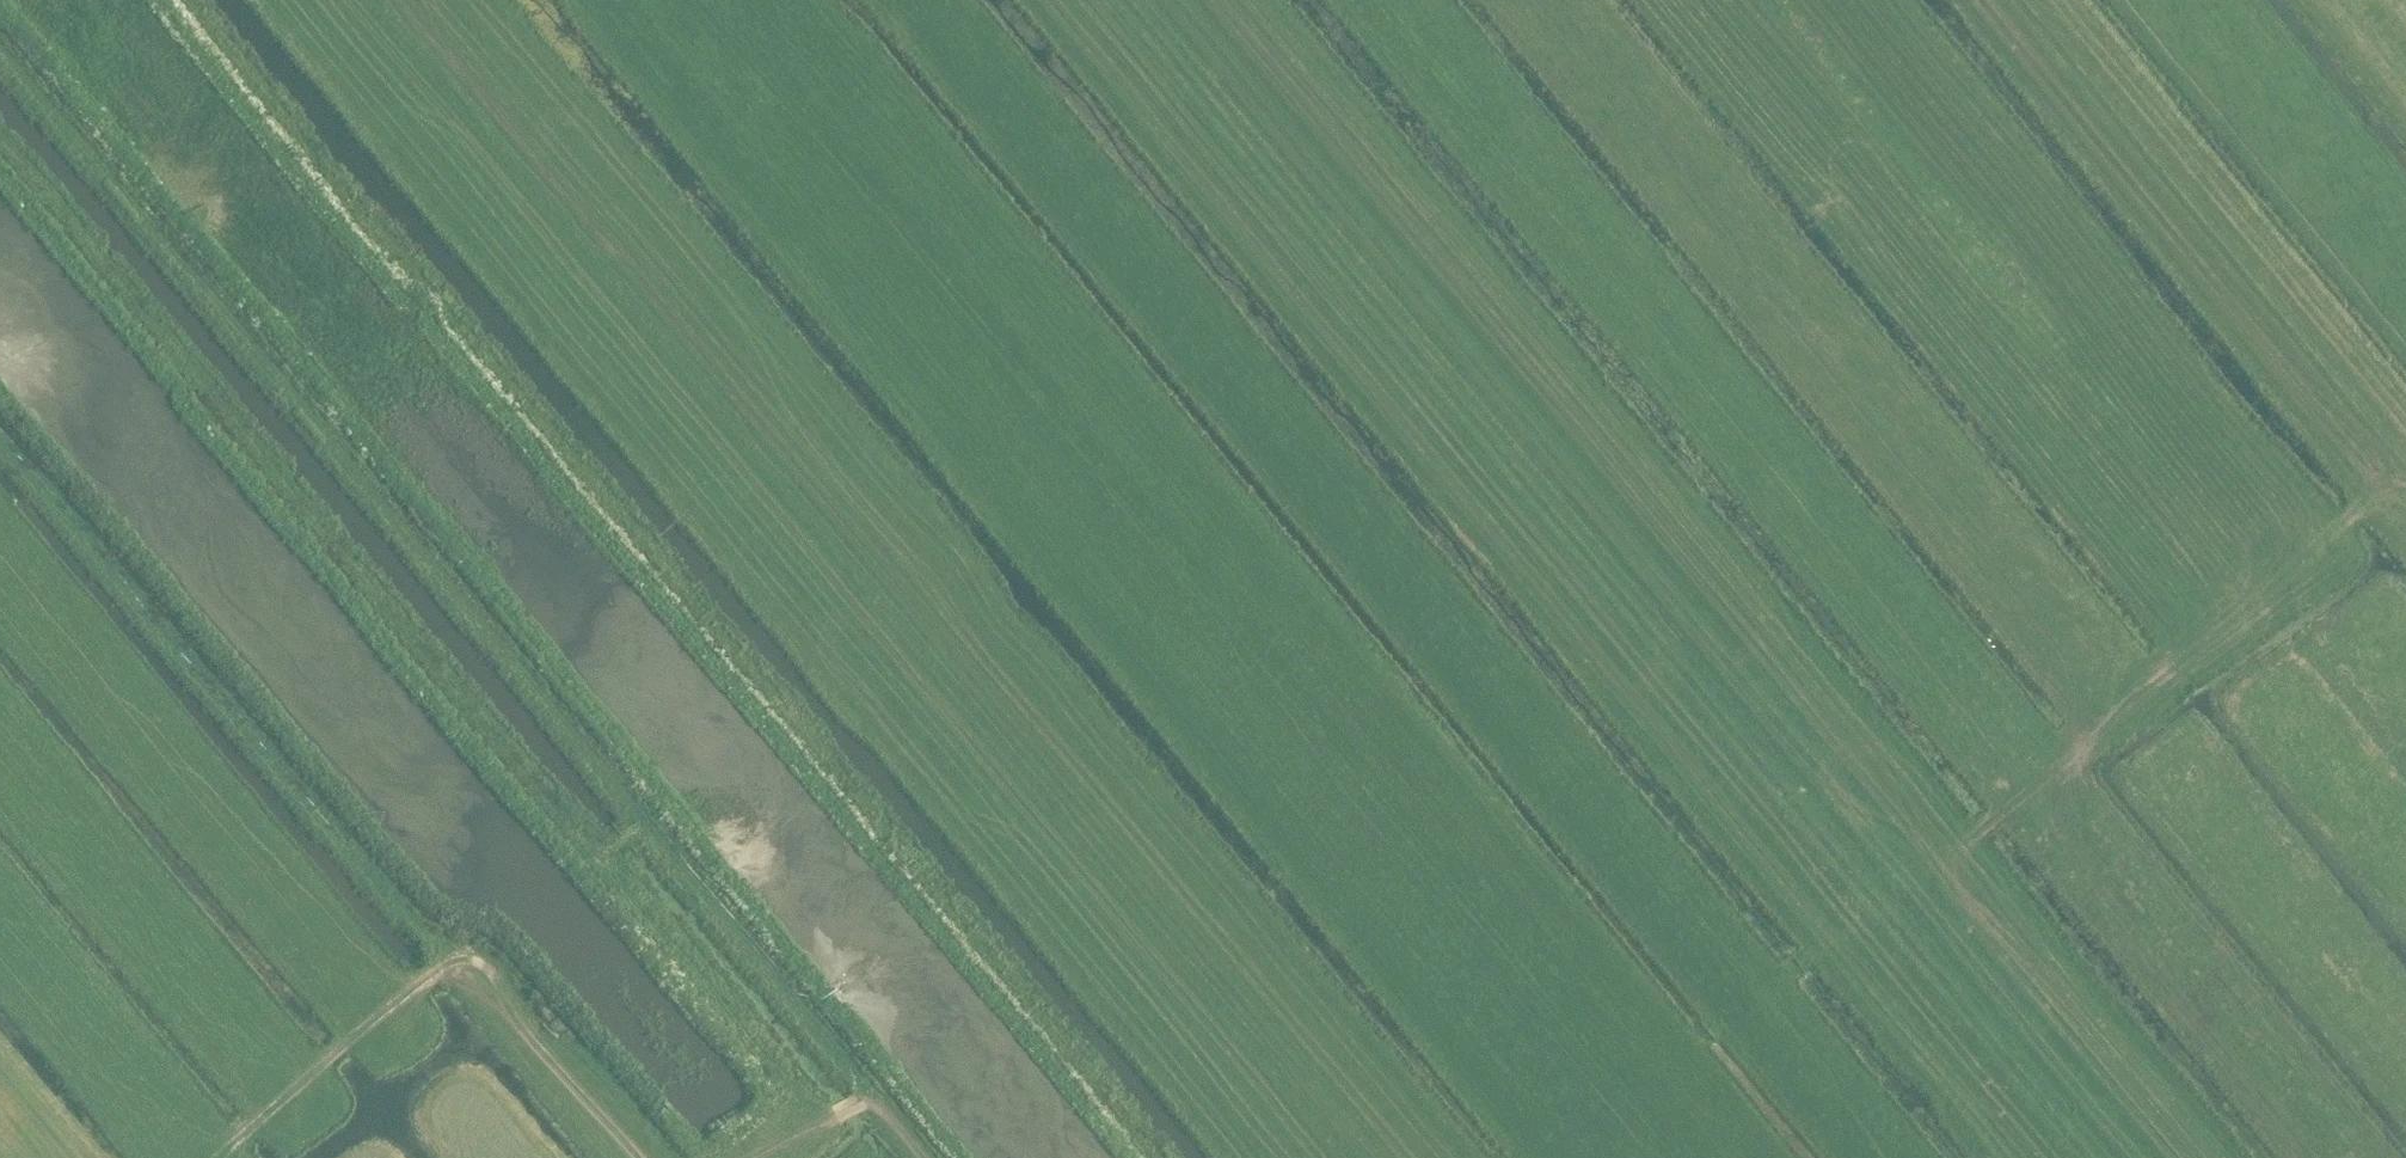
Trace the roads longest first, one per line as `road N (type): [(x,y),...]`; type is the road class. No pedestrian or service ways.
road 1 (track): [(641,1157),(524,1035),(489,968),(469,959),(437,970)]
road 2 (track): [(217,1157),(437,970)]

